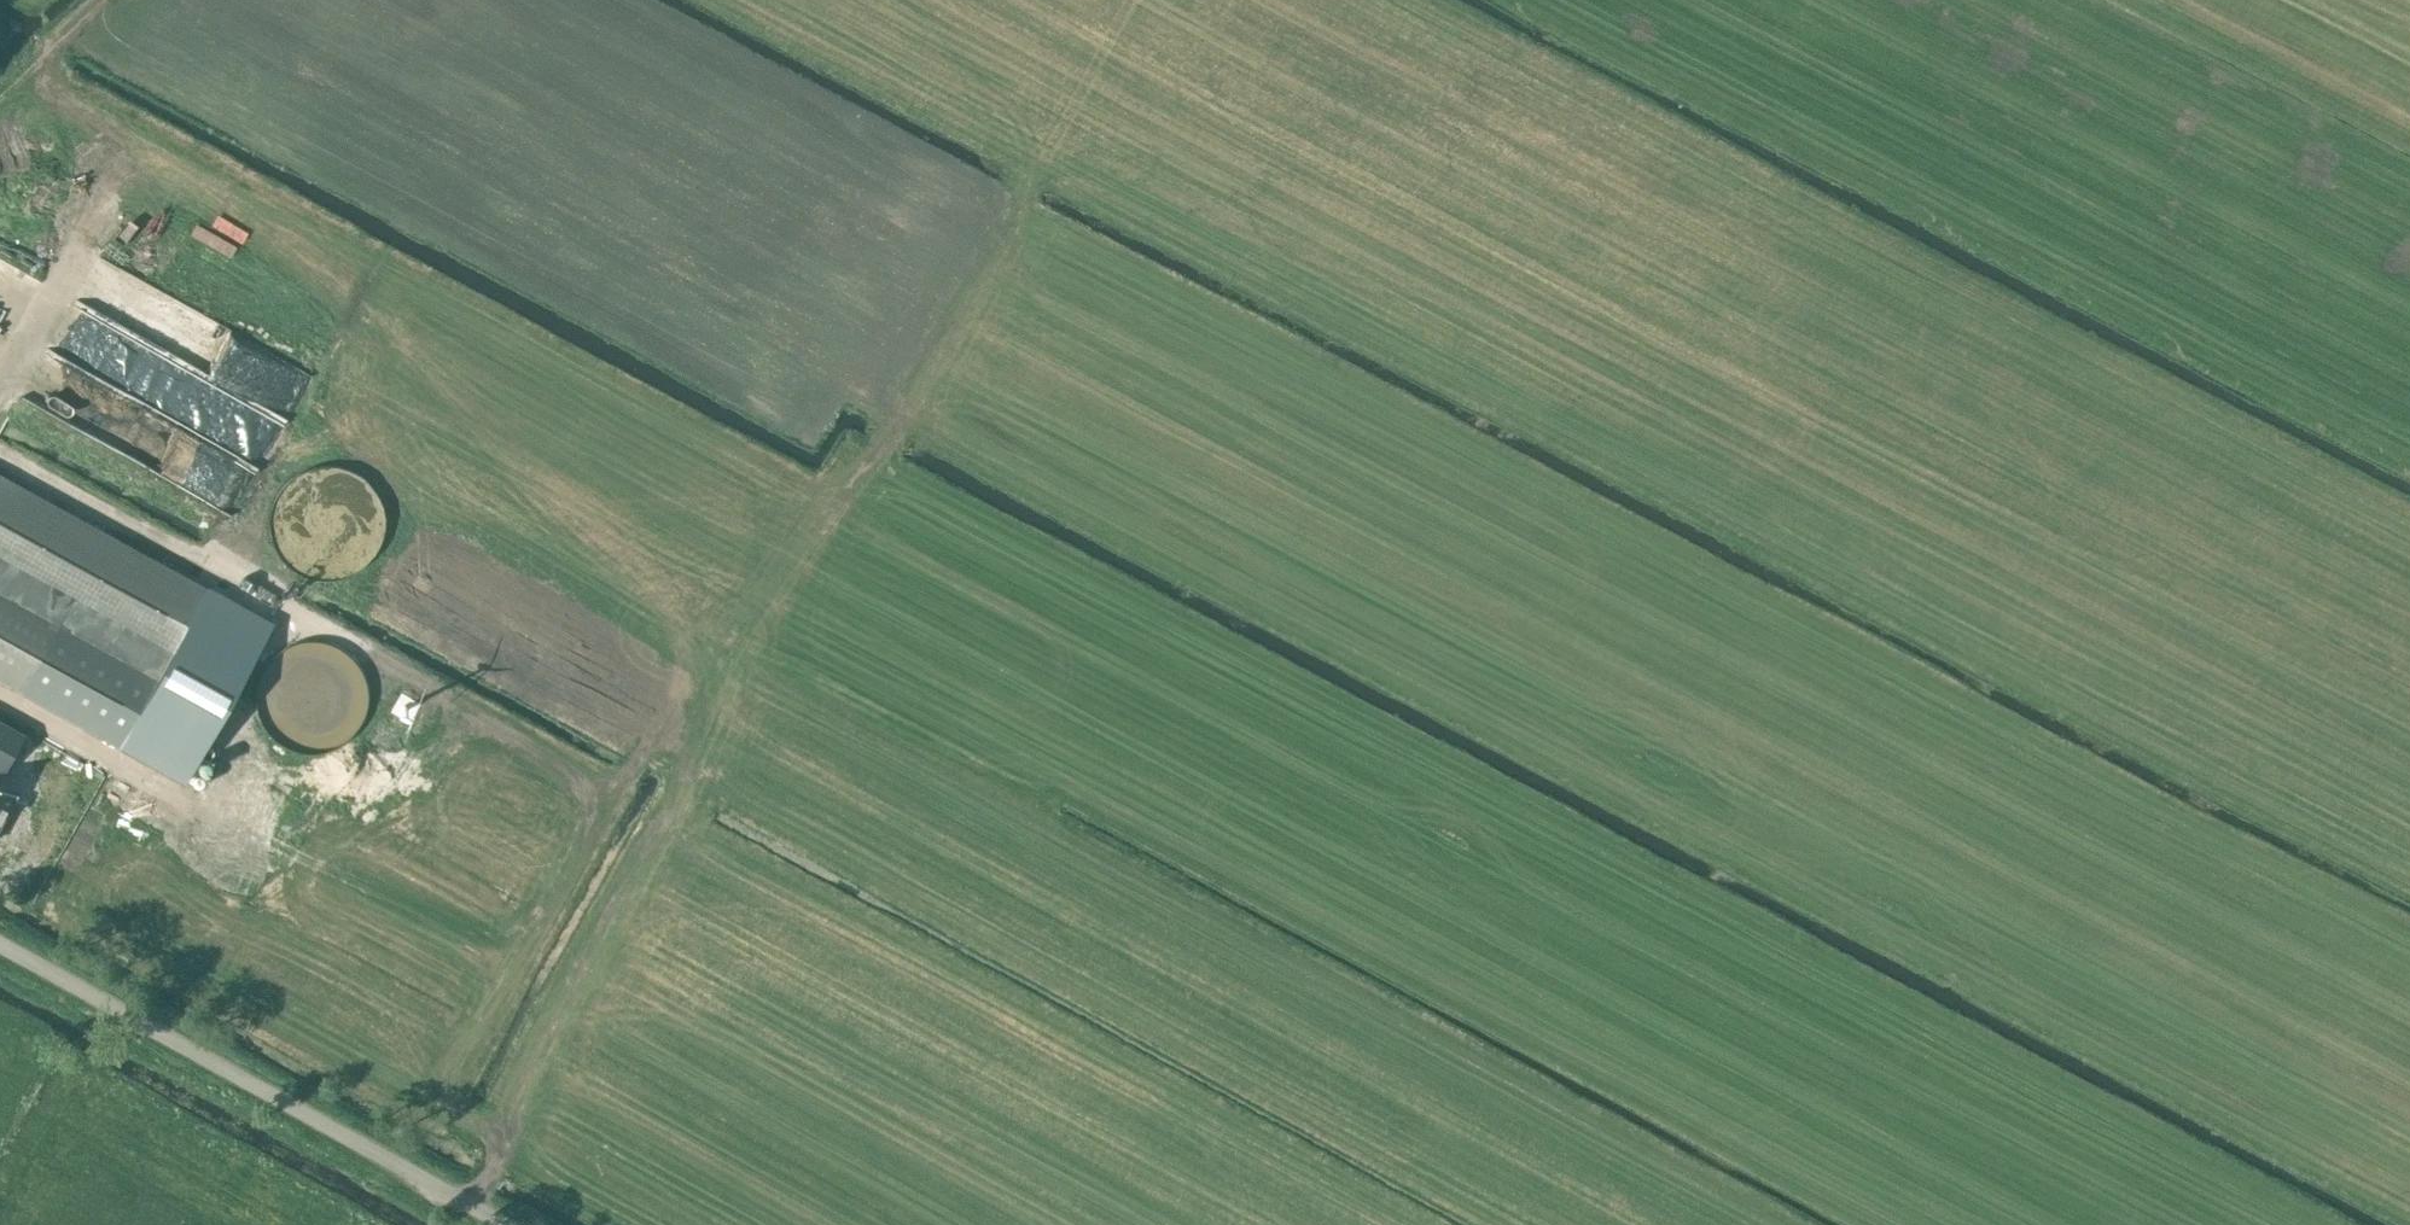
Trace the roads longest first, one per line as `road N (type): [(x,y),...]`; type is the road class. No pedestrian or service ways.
road 1 (unclassified): [(490,1224),(0,953)]

